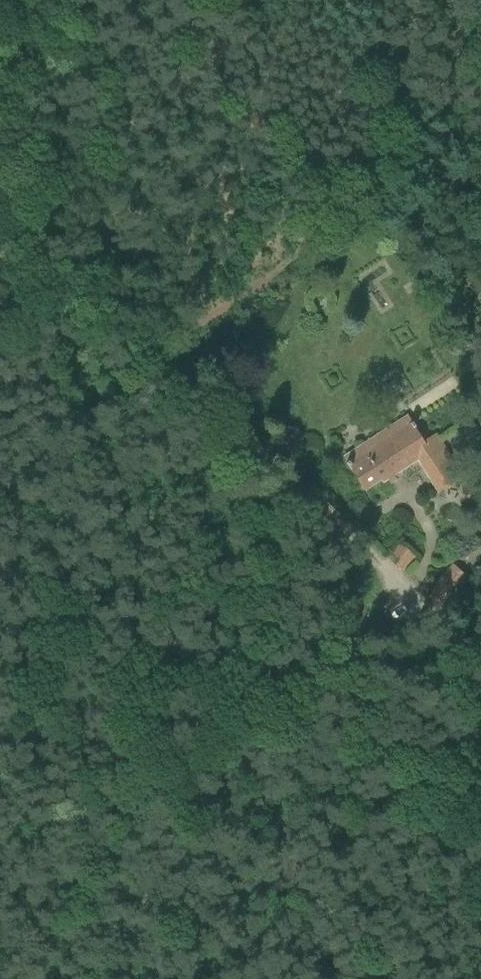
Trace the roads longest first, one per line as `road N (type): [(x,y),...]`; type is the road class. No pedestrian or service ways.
road 1 (track): [(480,658),(158,357)]
road 2 (track): [(158,357),(0,210)]

